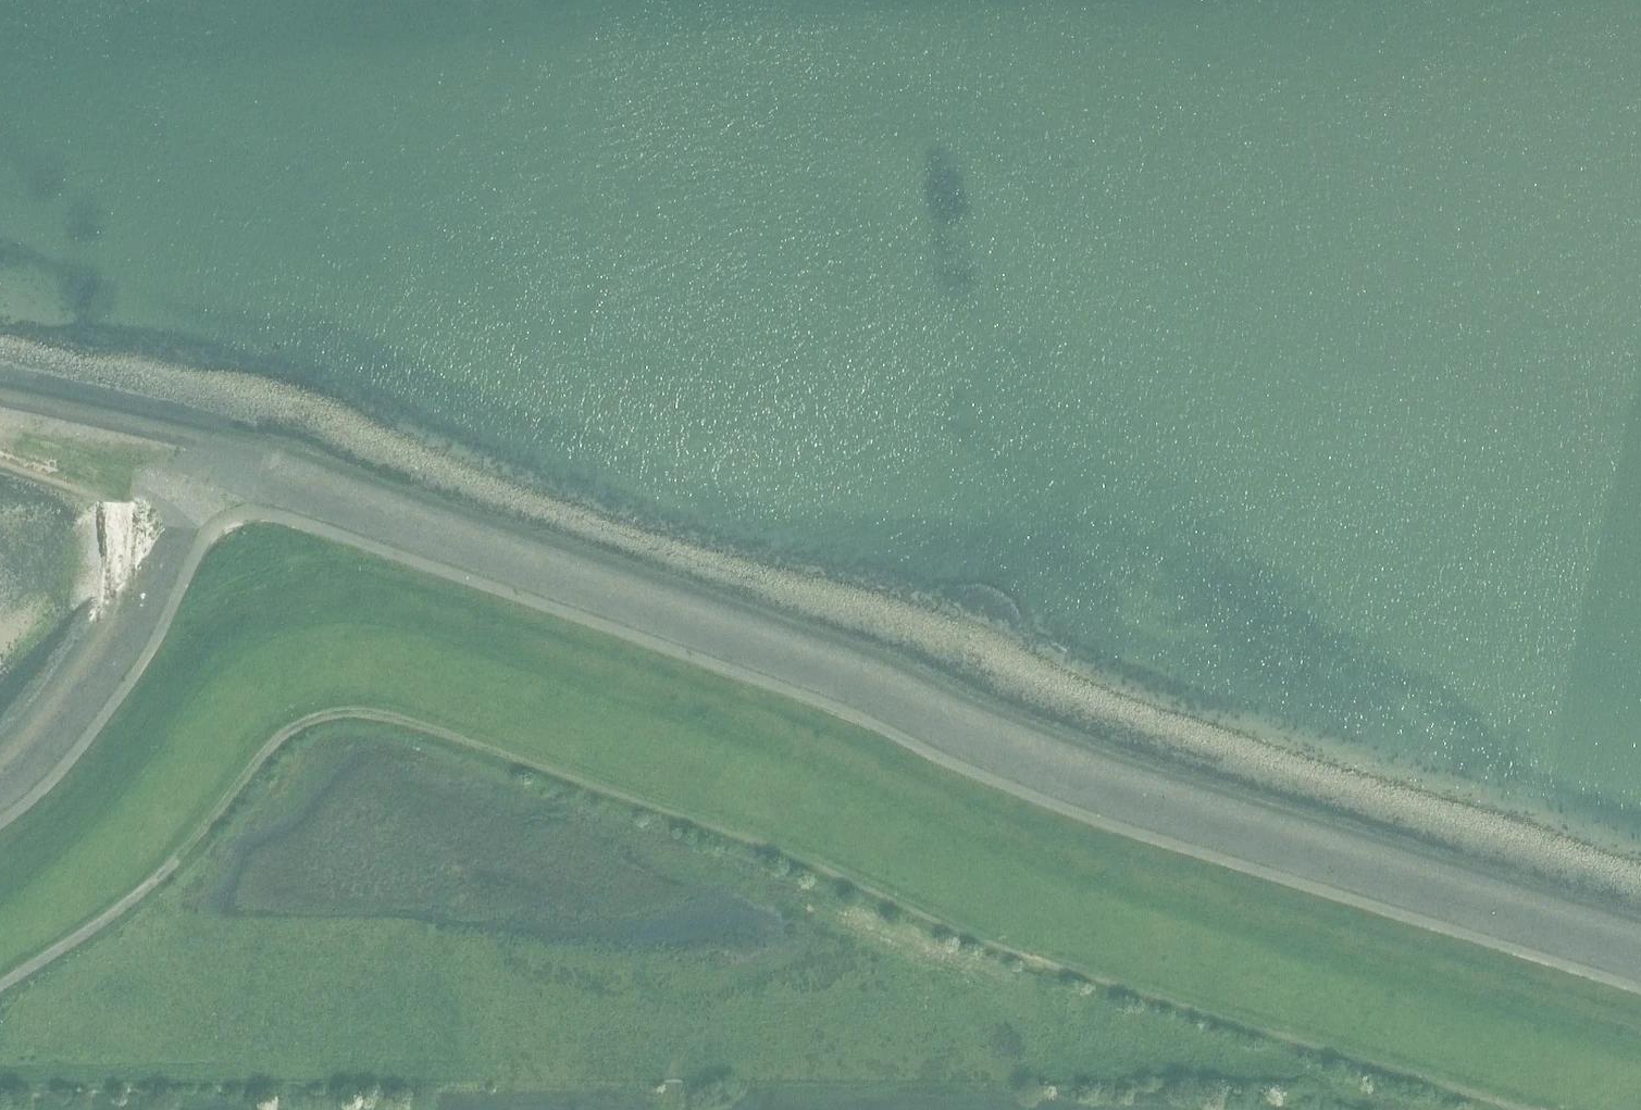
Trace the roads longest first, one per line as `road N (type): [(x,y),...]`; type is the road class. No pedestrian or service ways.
road 1 (track): [(0,980),(90,932),(182,844),(263,743),(322,695),(405,709),(1537,1109)]

